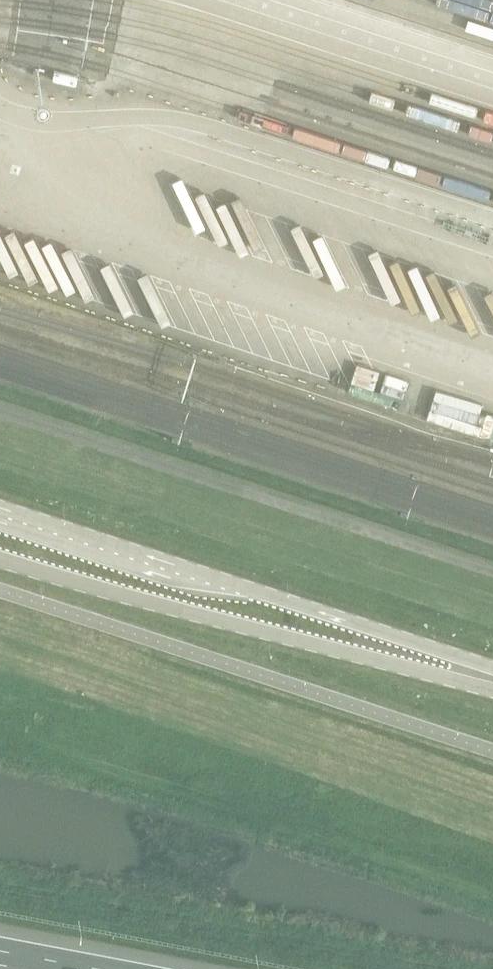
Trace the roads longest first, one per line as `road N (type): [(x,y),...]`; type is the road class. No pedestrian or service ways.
road 1 (secondary): [(492,670),(0,514)]
road 2 (secondary): [(0,556),(492,688)]

